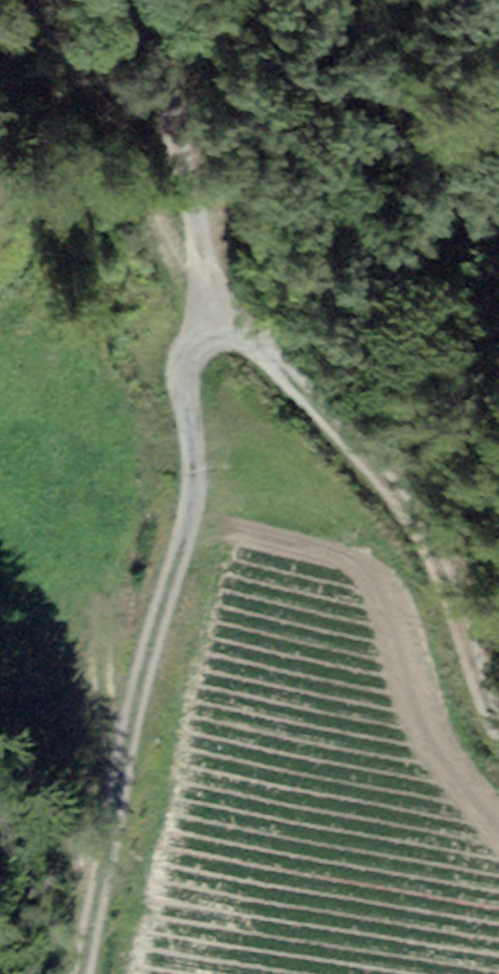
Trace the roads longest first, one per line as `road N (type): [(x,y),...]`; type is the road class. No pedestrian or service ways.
road 1 (track): [(215,329),(185,359),(193,485),(100,848),(78,973)]
road 2 (track): [(215,329),(261,345),(331,418),(413,535),(498,697)]
road 3 (track): [(134,0),(215,329)]
road 4 (track): [(58,578),(100,848)]

